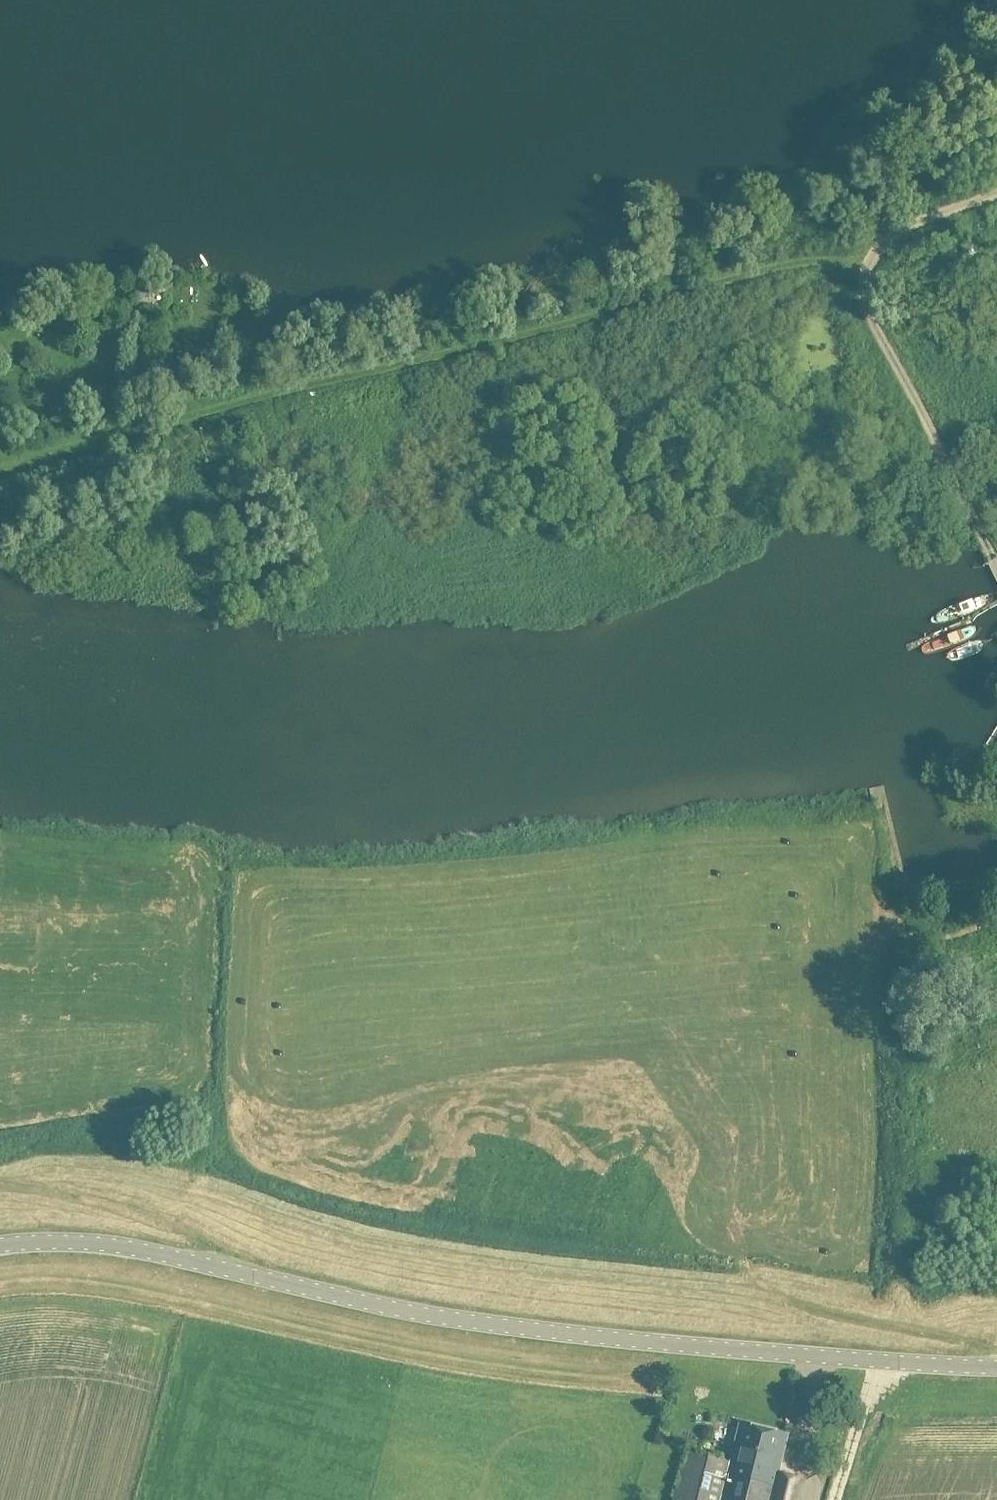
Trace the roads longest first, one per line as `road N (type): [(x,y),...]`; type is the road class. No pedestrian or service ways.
road 1 (tertiary): [(0,1243),(142,1247),(443,1316),(700,1345),(996,1365)]
road 2 (track): [(864,275),(847,258),(822,251),(737,266),(0,458)]
road 3 (track): [(978,528),(871,311),(864,275),(889,232),(996,185)]
road 4 (track): [(836,1499),(877,1358)]

